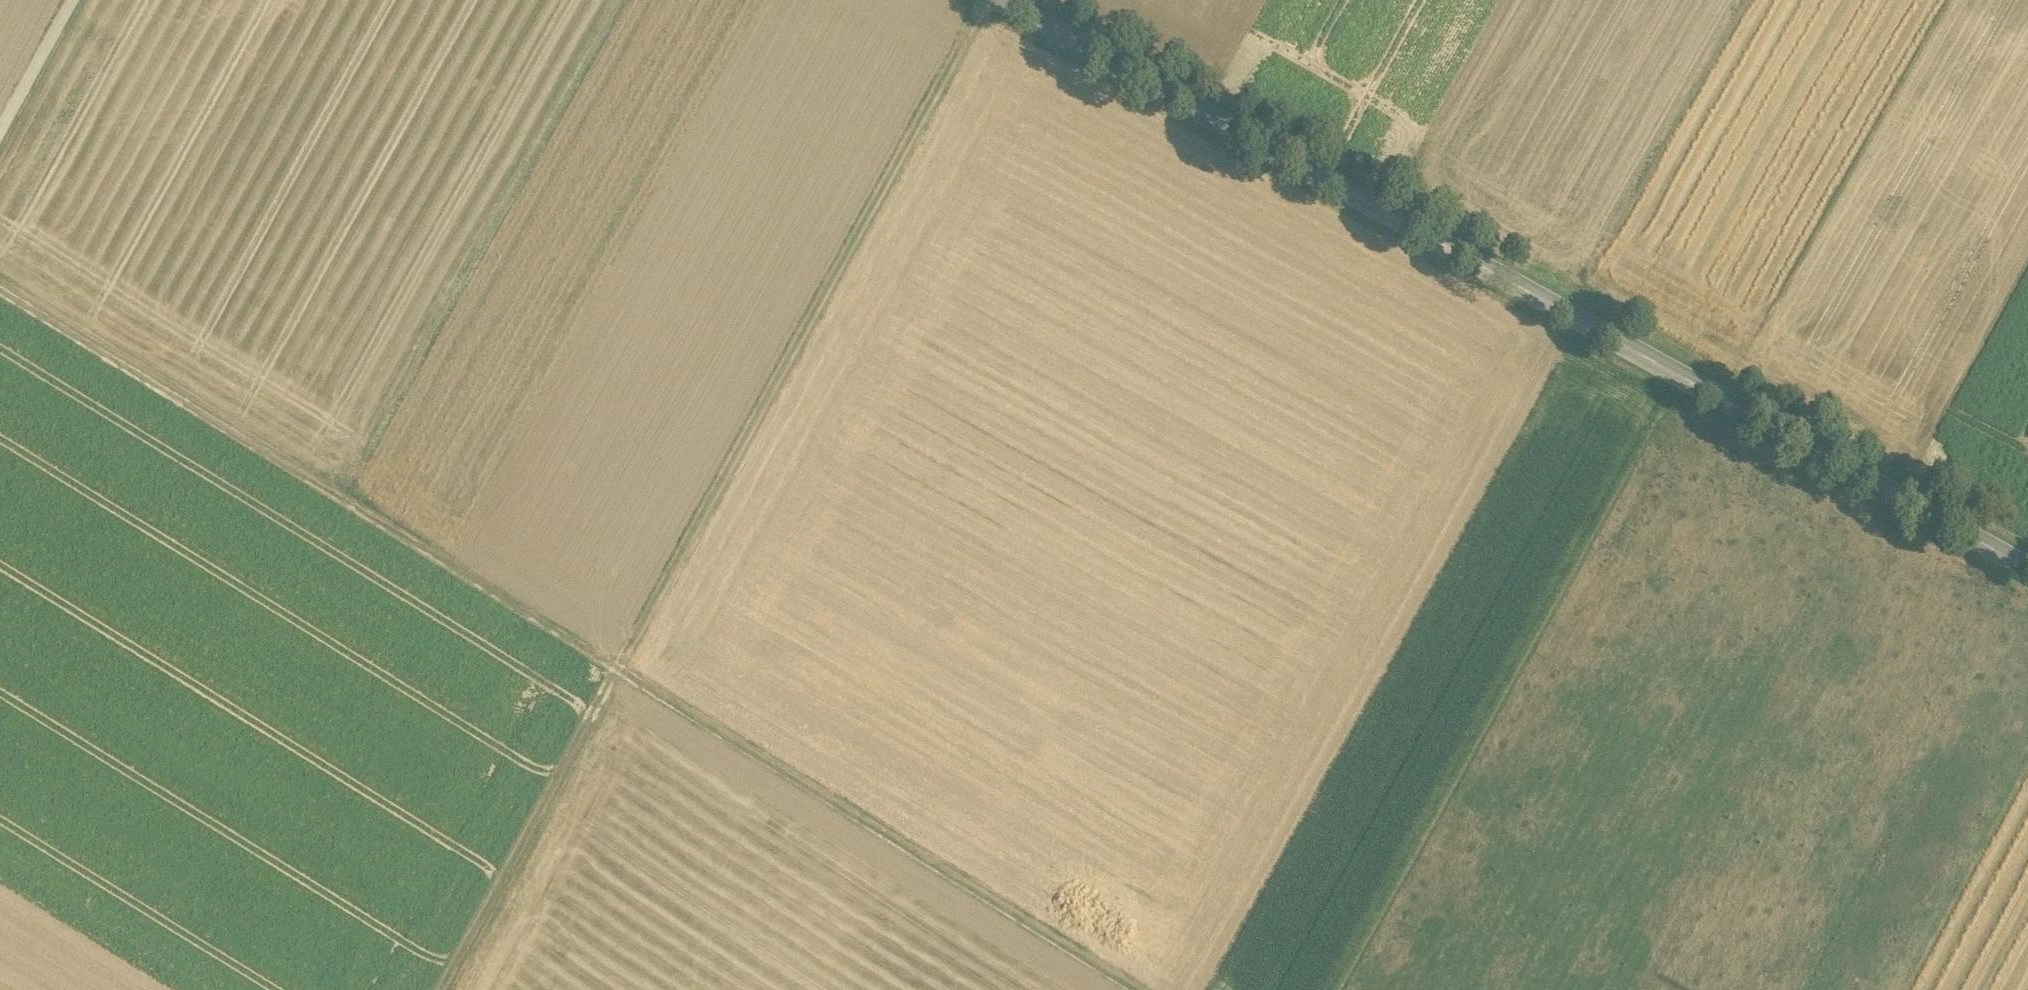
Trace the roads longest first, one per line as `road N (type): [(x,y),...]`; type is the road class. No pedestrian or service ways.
road 1 (track): [(0,300),(176,397),(632,679),(1005,12)]
road 2 (secondary): [(2027,575),(984,0)]
road 3 (track): [(465,989),(632,679),(1135,989)]
road 4 (track): [(0,133),(74,0)]

